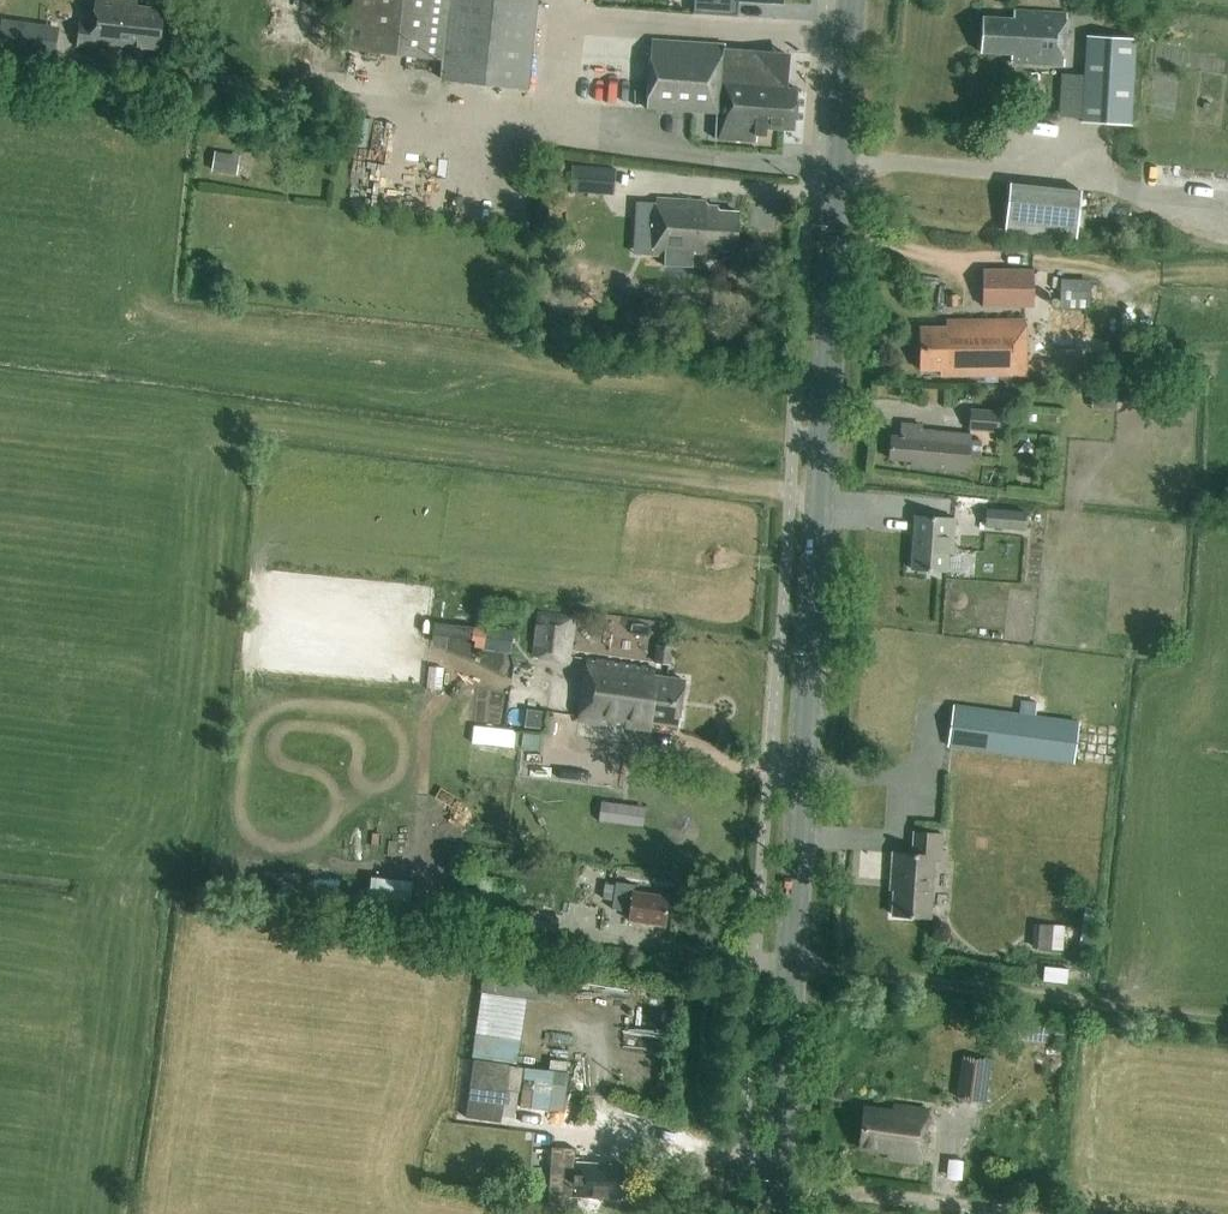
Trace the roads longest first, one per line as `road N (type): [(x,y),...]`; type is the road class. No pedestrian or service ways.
road 1 (secondary): [(773,1213),(851,0)]
road 2 (track): [(789,963),(1227,1017)]

